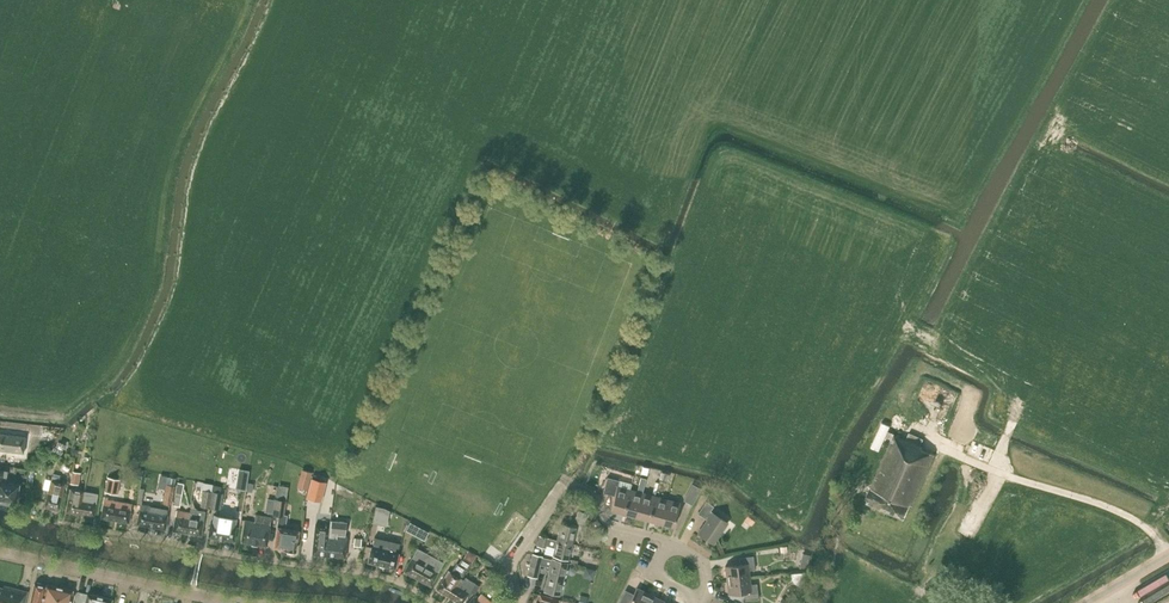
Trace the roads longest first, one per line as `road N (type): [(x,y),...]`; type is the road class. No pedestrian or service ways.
road 1 (residential): [(61,523),(359,570),(435,602)]
road 2 (residential): [(0,552),(247,602)]
road 3 (residential): [(670,540),(610,524),(594,495),(571,482)]

